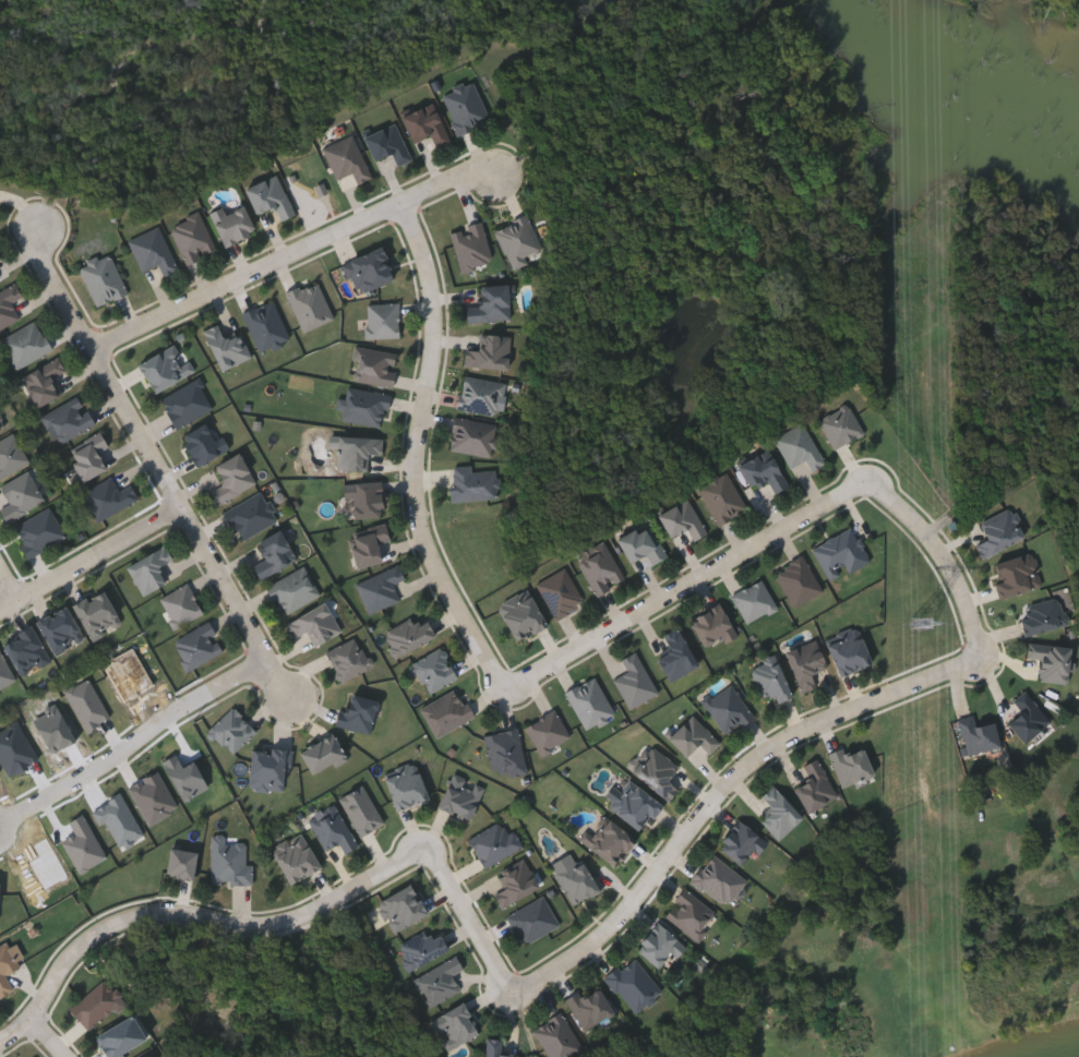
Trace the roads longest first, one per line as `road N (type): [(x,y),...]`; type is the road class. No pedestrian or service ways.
road 1 (residential): [(504,995),(561,966),(626,916),(727,790),(777,746),(975,652)]
road 2 (residential): [(39,224),(39,249),(93,350),(290,698)]
road 3 (residential): [(513,689),(423,537),(443,332),(436,284),(400,202)]
road 4 (residential): [(0,1038),(33,1019),(107,929),(175,916),(262,925),(340,894),(425,844)]
road 5 (residential): [(501,171),(472,168),(93,350)]
road 6 (residential): [(871,487),(513,689)]
road 7 (residential): [(264,659),(0,826)]
road 8 (residential): [(0,612),(179,511)]
road 9 (residential): [(975,652),(945,563),(871,487)]
road 10 (residential): [(425,844),(504,995)]

